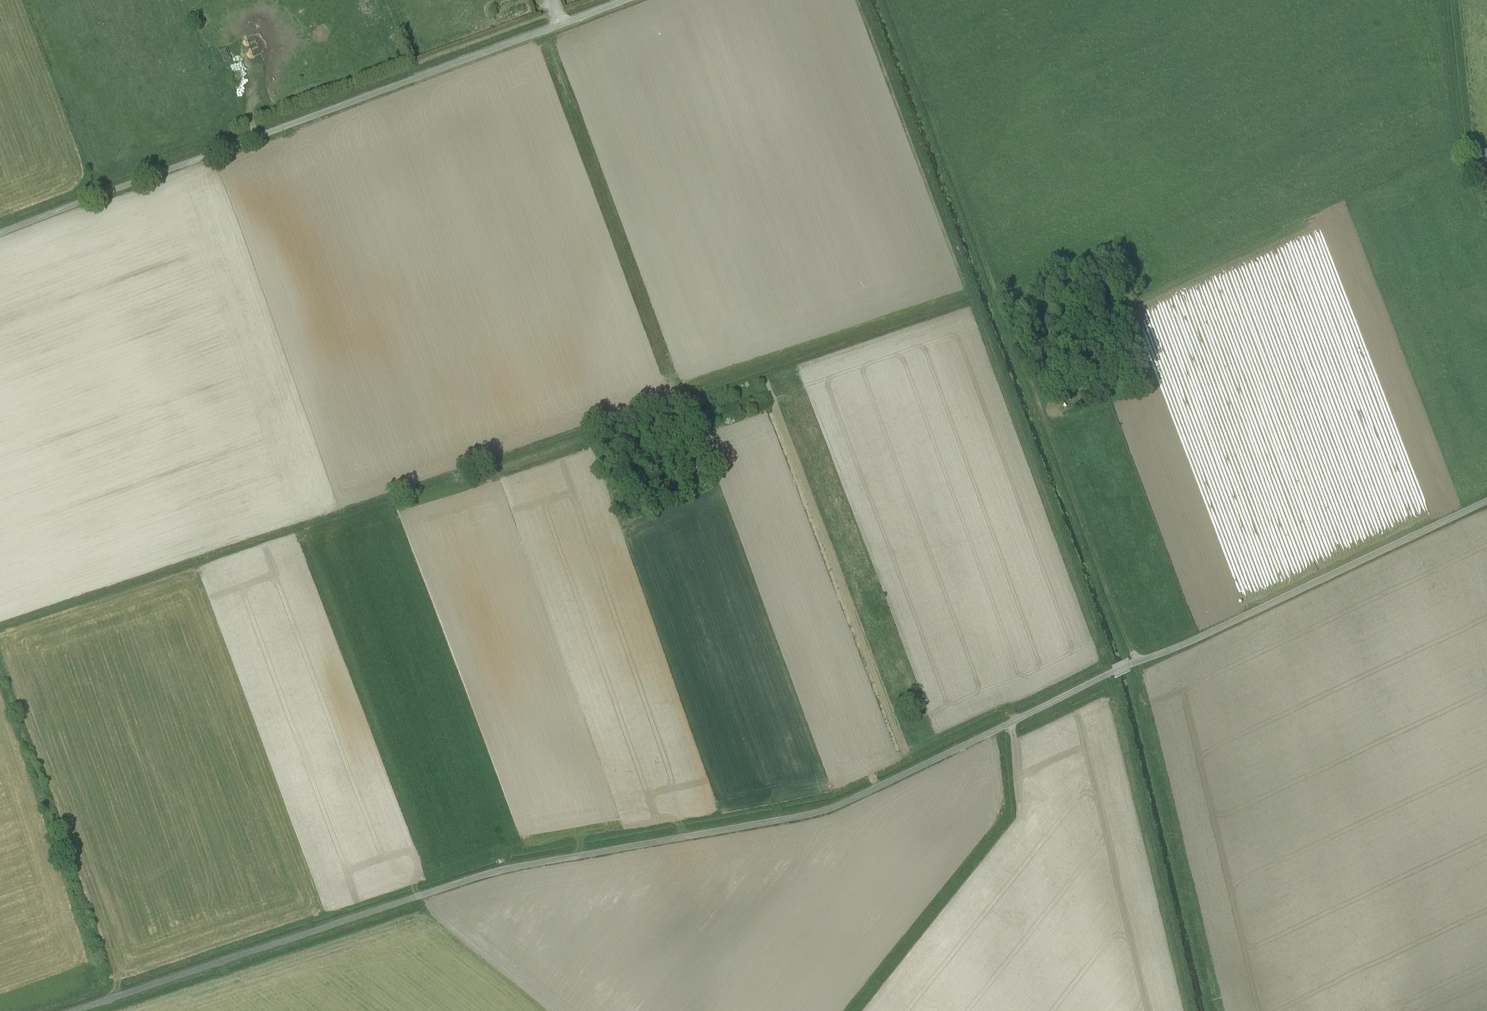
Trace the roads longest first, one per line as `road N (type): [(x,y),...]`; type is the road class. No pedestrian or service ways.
road 1 (track): [(78,1010),(507,866),(831,809),(1112,673)]
road 2 (track): [(1133,664),(888,0)]
road 3 (track): [(626,0),(0,235)]
road 4 (track): [(1486,502),(1112,673)]

